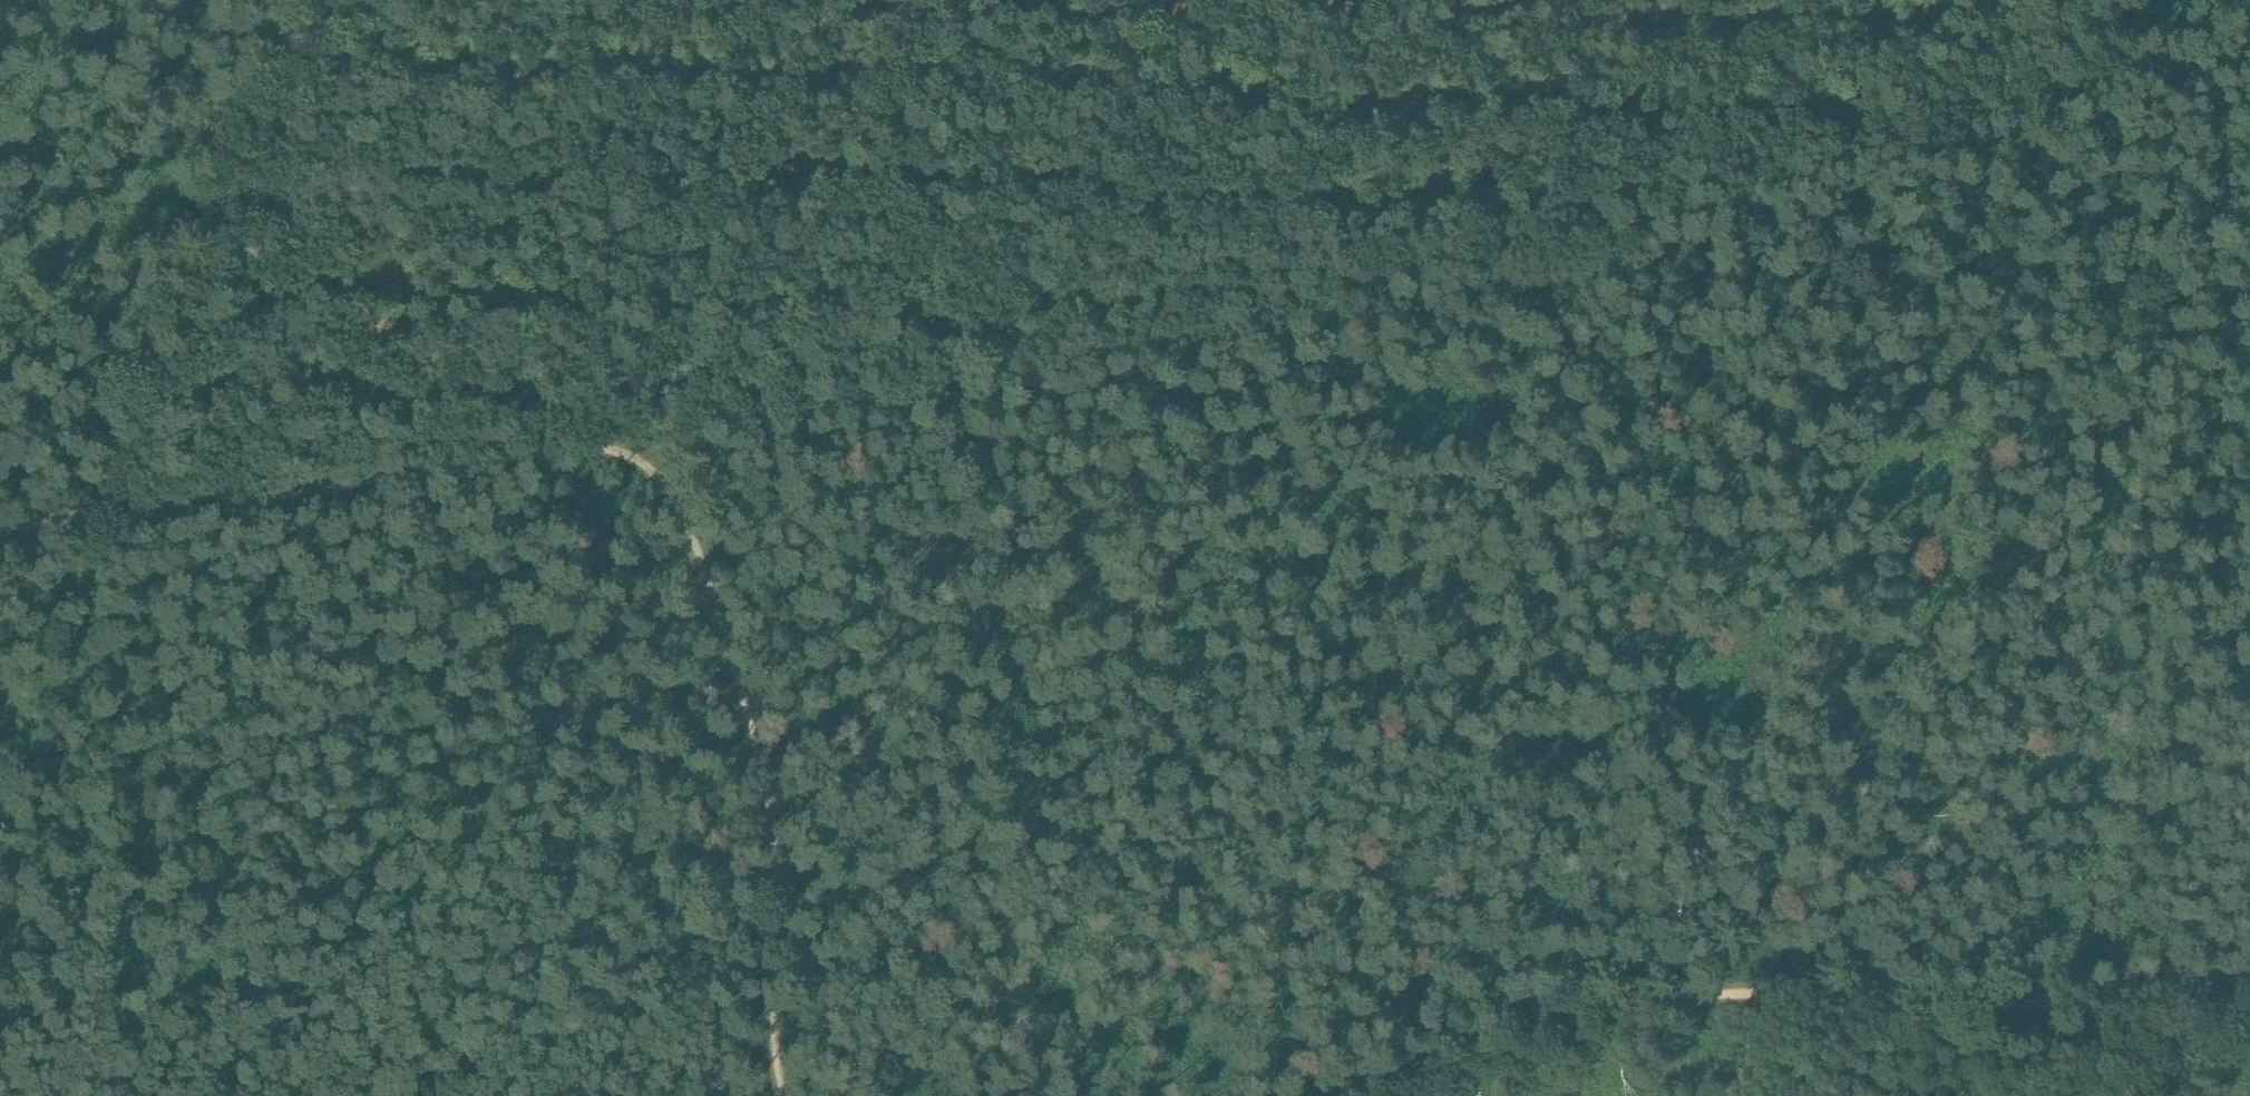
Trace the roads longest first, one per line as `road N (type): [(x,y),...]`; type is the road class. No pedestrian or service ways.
road 1 (track): [(0,523),(321,494),(551,453),(637,461),(677,516),(775,828),(784,1046),(802,1095)]
road 2 (track): [(1327,1095),(1546,1020),(1678,990),(1800,999),(1971,985),(2072,994),(2249,979)]
road 3 (track): [(94,514),(304,0)]
road 4 (track): [(94,514),(0,742)]

